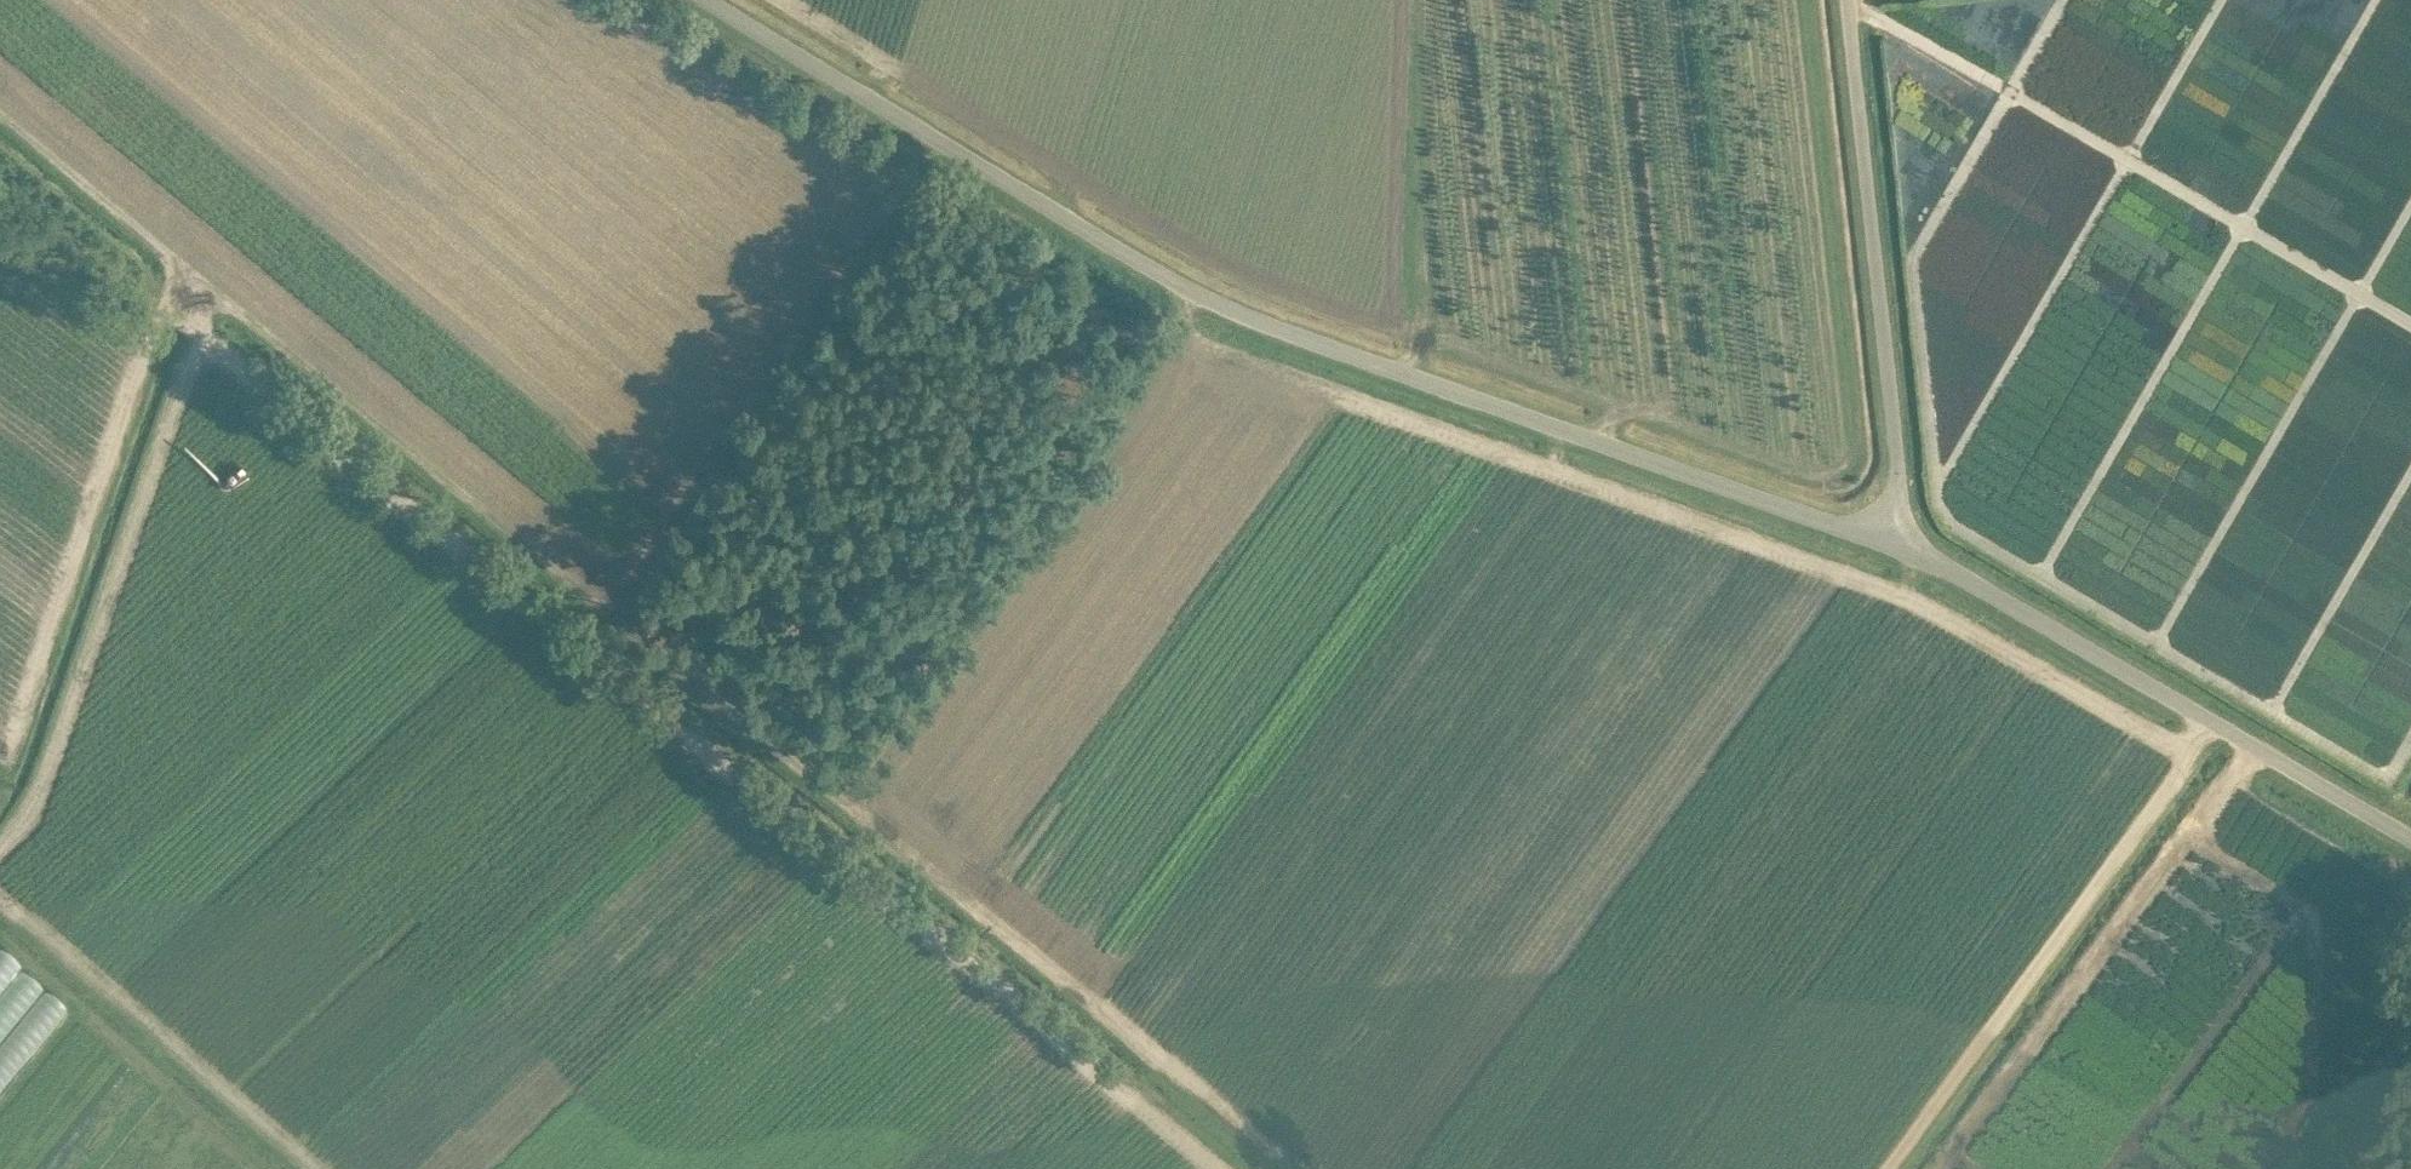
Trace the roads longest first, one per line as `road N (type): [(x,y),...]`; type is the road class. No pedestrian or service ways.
road 1 (unclassified): [(1905,546),(1271,335),(1200,302),(703,0)]
road 2 (unclassified): [(2410,838),(1905,546)]
road 3 (unclassified): [(1905,546),(1846,0)]

